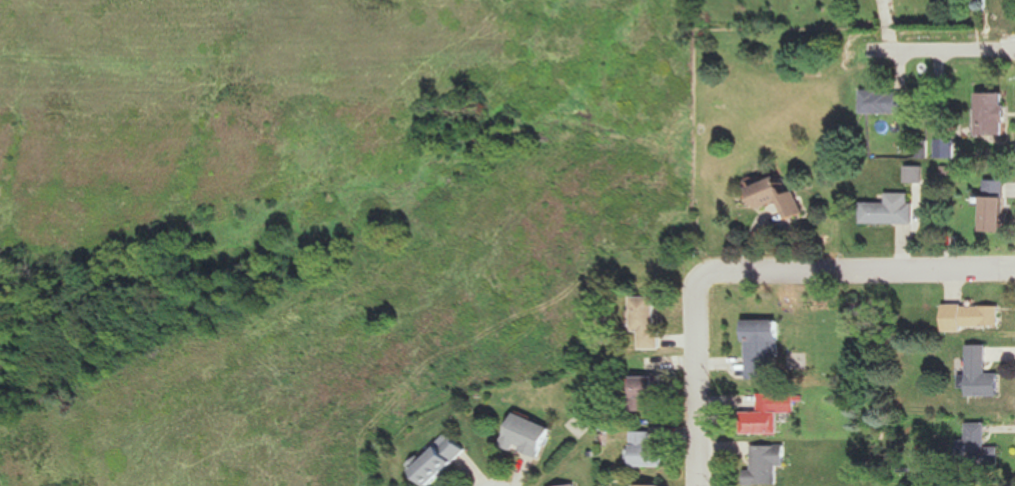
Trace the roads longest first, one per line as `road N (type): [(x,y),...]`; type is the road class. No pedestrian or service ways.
road 1 (residential): [(705,270),(1014,268)]
road 2 (residential): [(697,485),(695,306),(705,270)]
road 3 (residential): [(1014,54),(852,60)]

